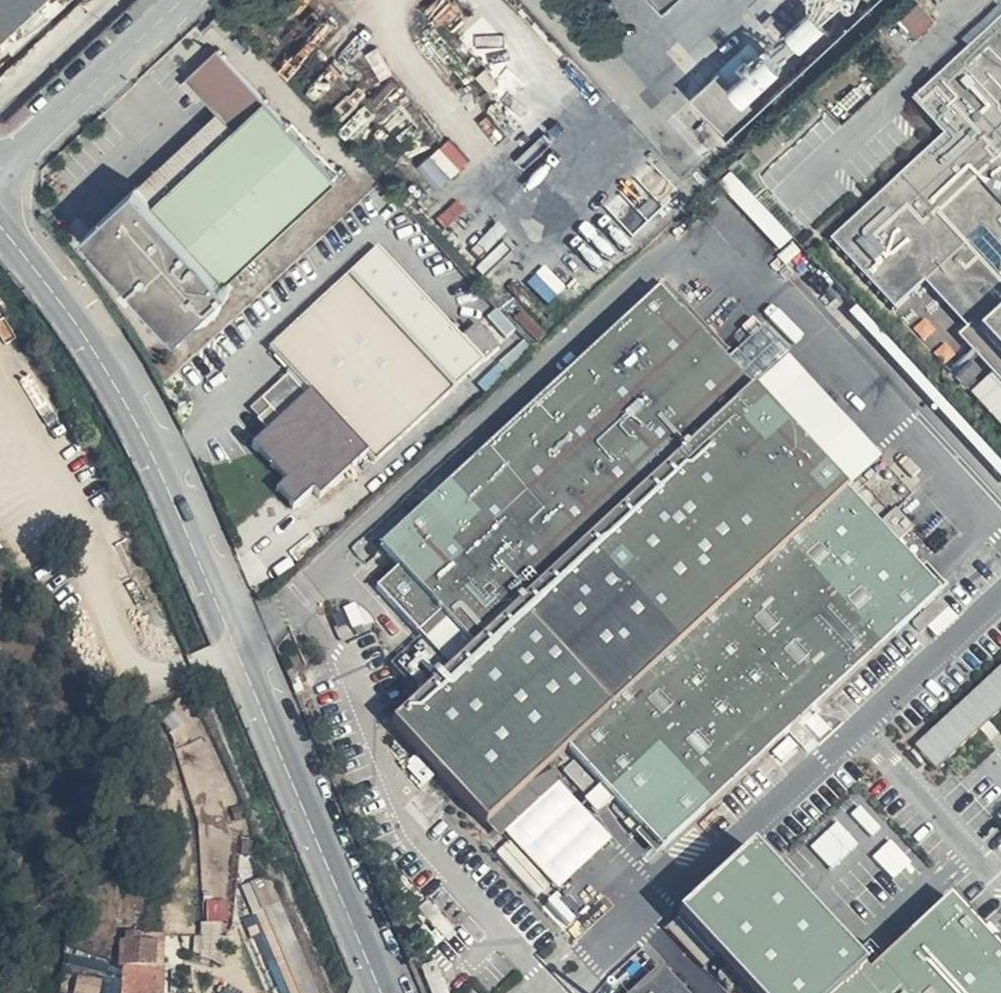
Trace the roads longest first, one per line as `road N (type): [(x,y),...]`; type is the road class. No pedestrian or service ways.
road 1 (unclassified): [(0,226),(62,302),(130,408),(382,992)]
road 2 (unclassified): [(0,169),(179,0)]

